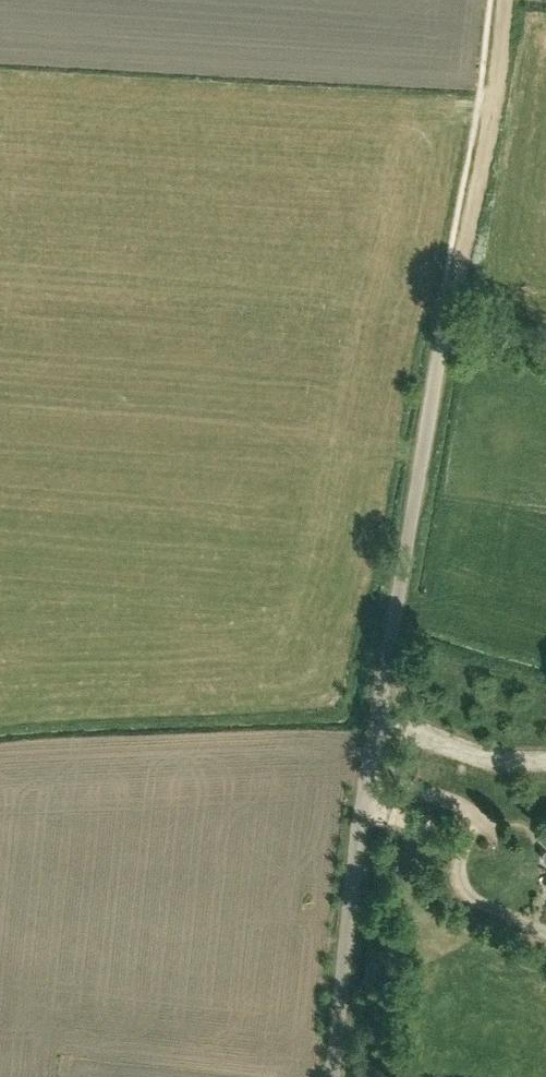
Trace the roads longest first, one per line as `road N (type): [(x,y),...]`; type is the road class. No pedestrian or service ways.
road 1 (unclassified): [(337,1076),(369,794),(445,316)]
road 2 (track): [(445,316),(468,242),(505,0)]

